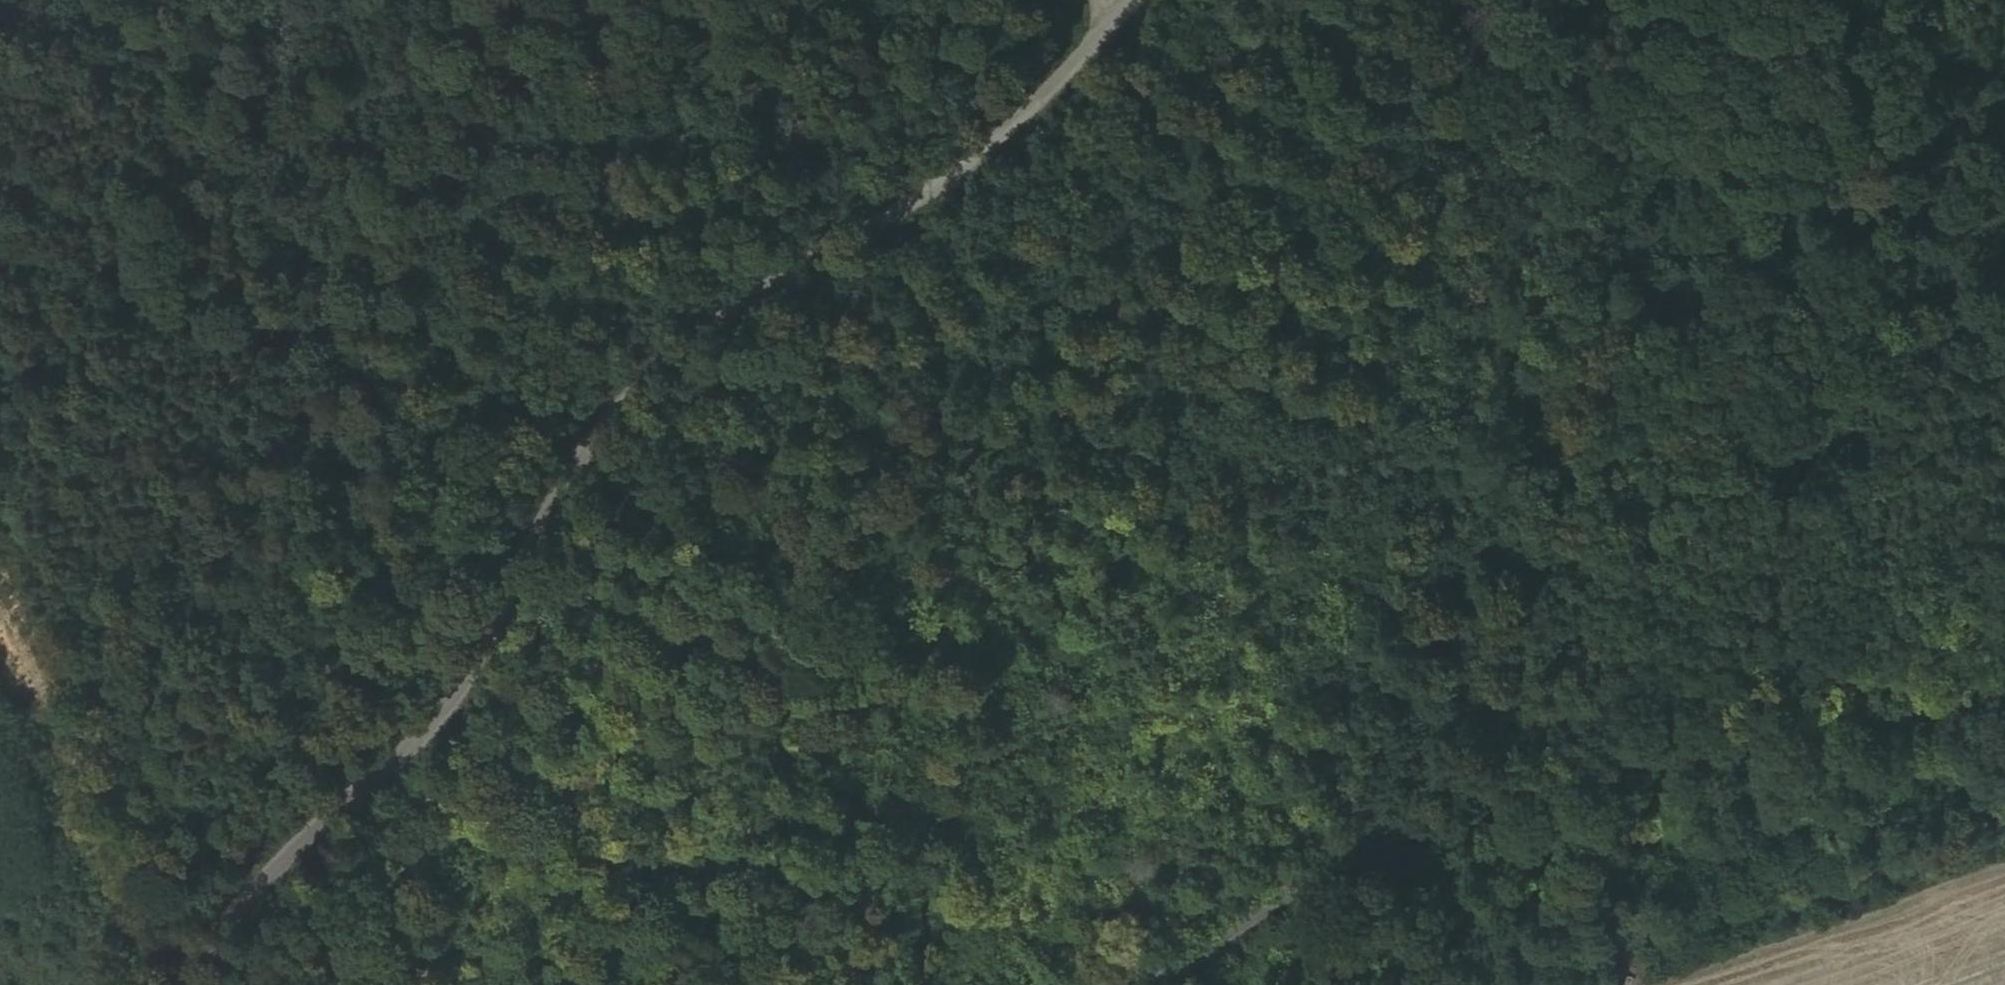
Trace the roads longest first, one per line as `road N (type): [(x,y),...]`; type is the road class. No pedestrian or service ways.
road 1 (unclassified): [(193,984),(206,953),(264,873),(402,759),(473,665),(568,474),(647,386),(879,216),(947,180),(1047,90),(1128,0)]
road 2 (unclassified): [(2004,689),(1623,763),(1499,804),(1348,862),(1153,984)]

